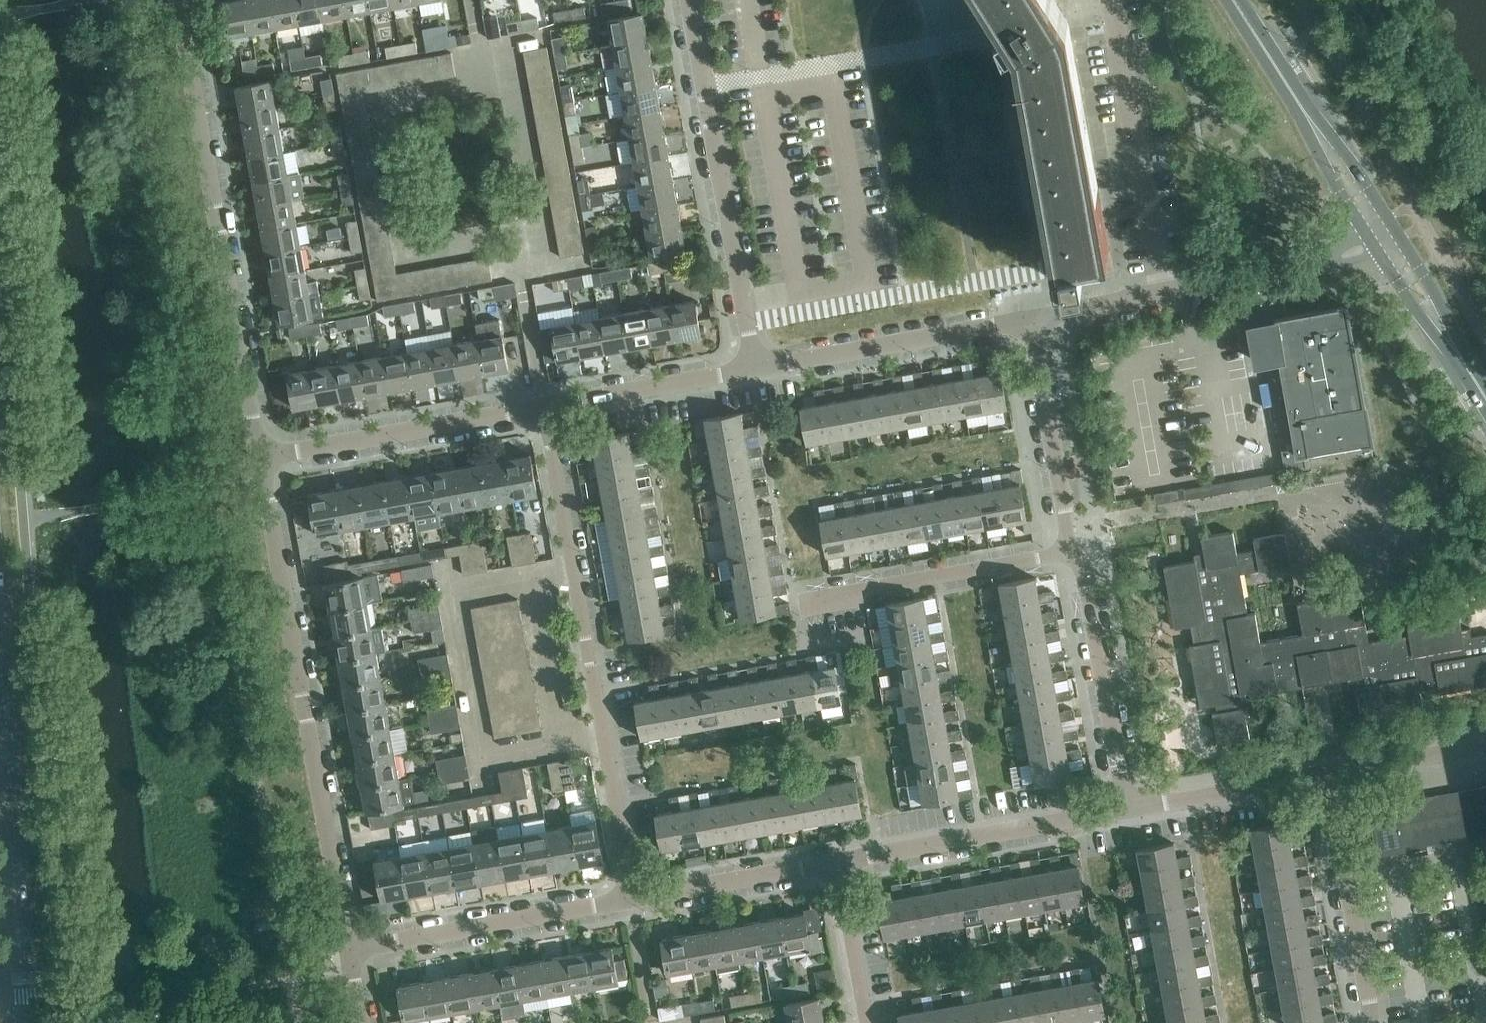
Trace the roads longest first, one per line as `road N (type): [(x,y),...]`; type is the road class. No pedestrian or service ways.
road 1 (residential): [(349,949),(265,457)]
road 2 (residential): [(633,897),(546,407)]
road 3 (residential): [(265,457),(187,0)]
road 4 (tertiary): [(28,1022),(0,643)]
road 5 (residential): [(749,370),(686,0)]
road 6 (residential): [(349,949),(633,897)]
road 7 (residential): [(749,370),(1032,319)]
road 8 (residential): [(265,457),(546,407)]
road 9 (residential): [(839,864),(1118,811)]
road 10 (residential): [(795,605),(1073,553)]
road 11 (residential): [(1164,292),(1113,15)]
road 12 (residential): [(1118,811),(1073,553)]
road 13 (residential): [(1369,1022),(1326,778)]
road 14 (residential): [(1073,553),(1032,319)]
road 15 (residential): [(1164,292),(1343,258),(1370,239)]
road 16 (residential): [(1118,811),(1326,778)]
road 17 (residential): [(633,897),(839,864)]
road 18 (residential): [(546,407),(749,370)]
road 19 (secondary): [(1370,239),(1485,394)]
road 20 (secondary): [(1485,394),(1395,226)]
road 21 (residential): [(1326,778),(1485,748)]
road 22 (residential): [(867,1022),(839,864)]
road 23 (secondary): [(1395,226),(1300,100)]
road 24 (secondary): [(1300,100),(1370,239)]
road 25 (residential): [(1032,319),(1164,292)]

